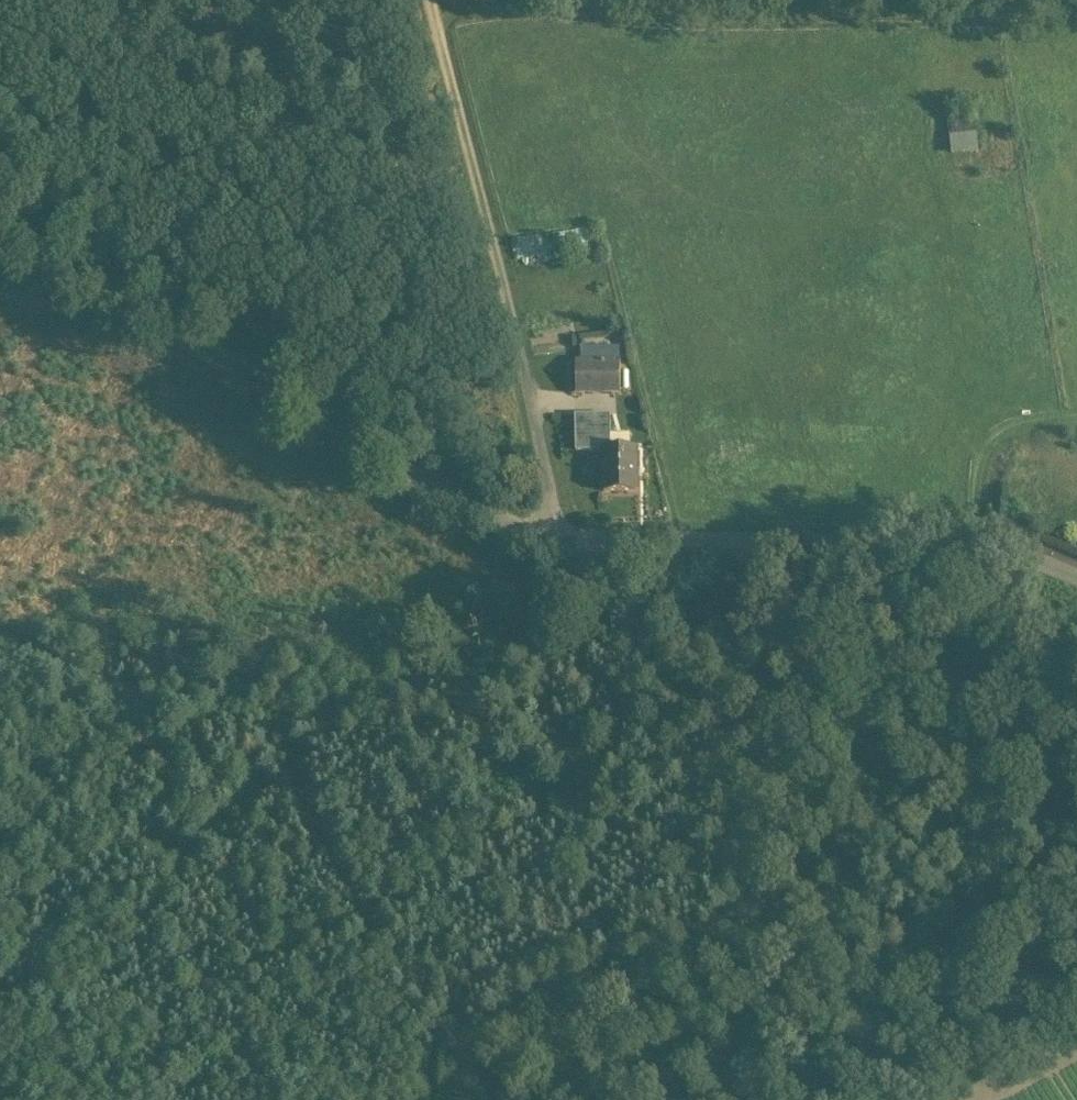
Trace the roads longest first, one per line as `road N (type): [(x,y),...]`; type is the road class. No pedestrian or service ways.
road 1 (track): [(0,241),(499,523),(558,536),(426,0)]
road 2 (unclassified): [(558,536),(977,540),(1076,581)]

